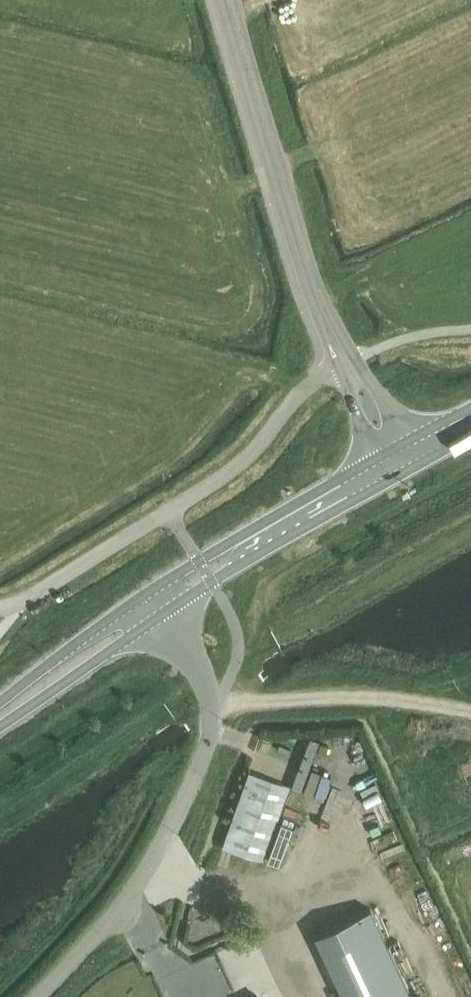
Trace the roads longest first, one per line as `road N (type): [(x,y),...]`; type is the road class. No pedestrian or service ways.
road 1 (unclassified): [(35,996),(129,896),(205,754),(212,710),(206,686),(159,601)]
road 2 (residential): [(0,607),(216,482),(309,384),(347,363)]
road 3 (unclassified): [(347,363),(305,269),(225,0)]
road 4 (secondary): [(159,601),(396,462)]
road 5 (secondary): [(0,715),(159,601)]

